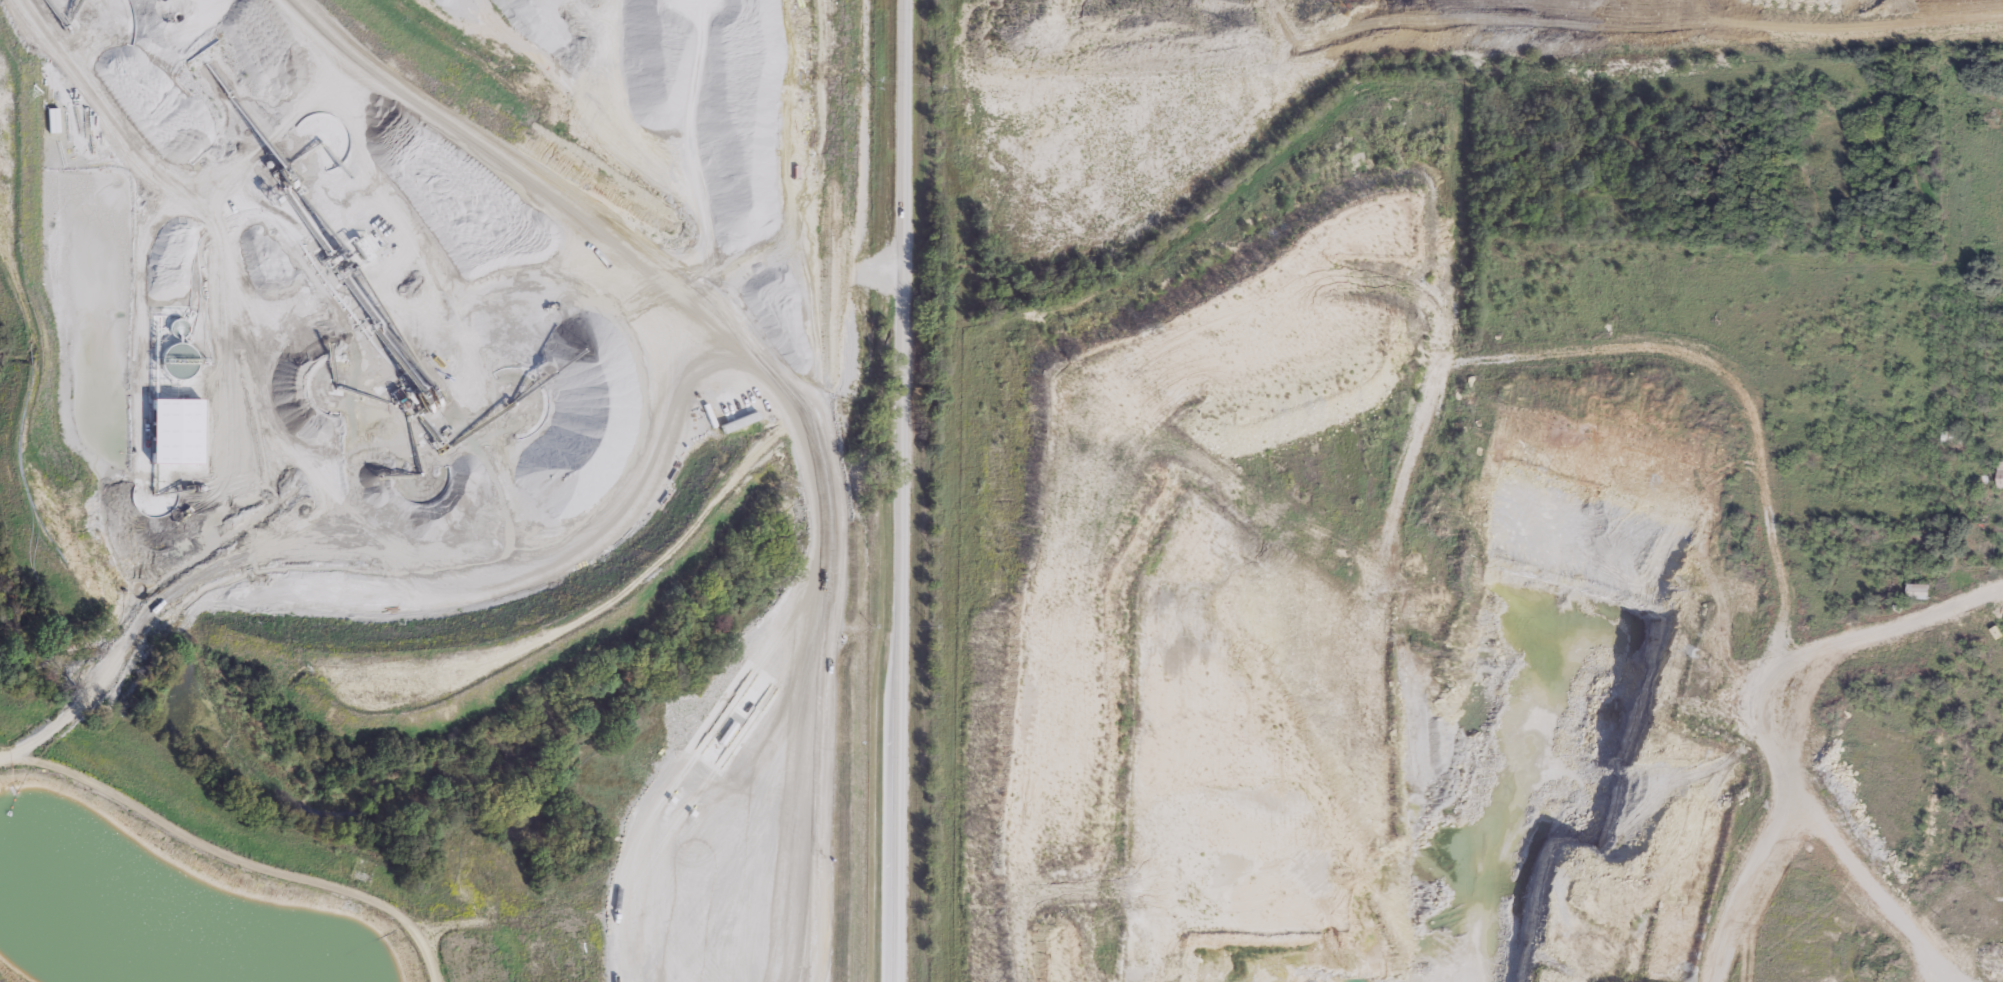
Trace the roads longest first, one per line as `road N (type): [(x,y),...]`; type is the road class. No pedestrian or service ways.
road 1 (secondary): [(905,0),(898,981)]
road 2 (track): [(158,0),(0,80)]

